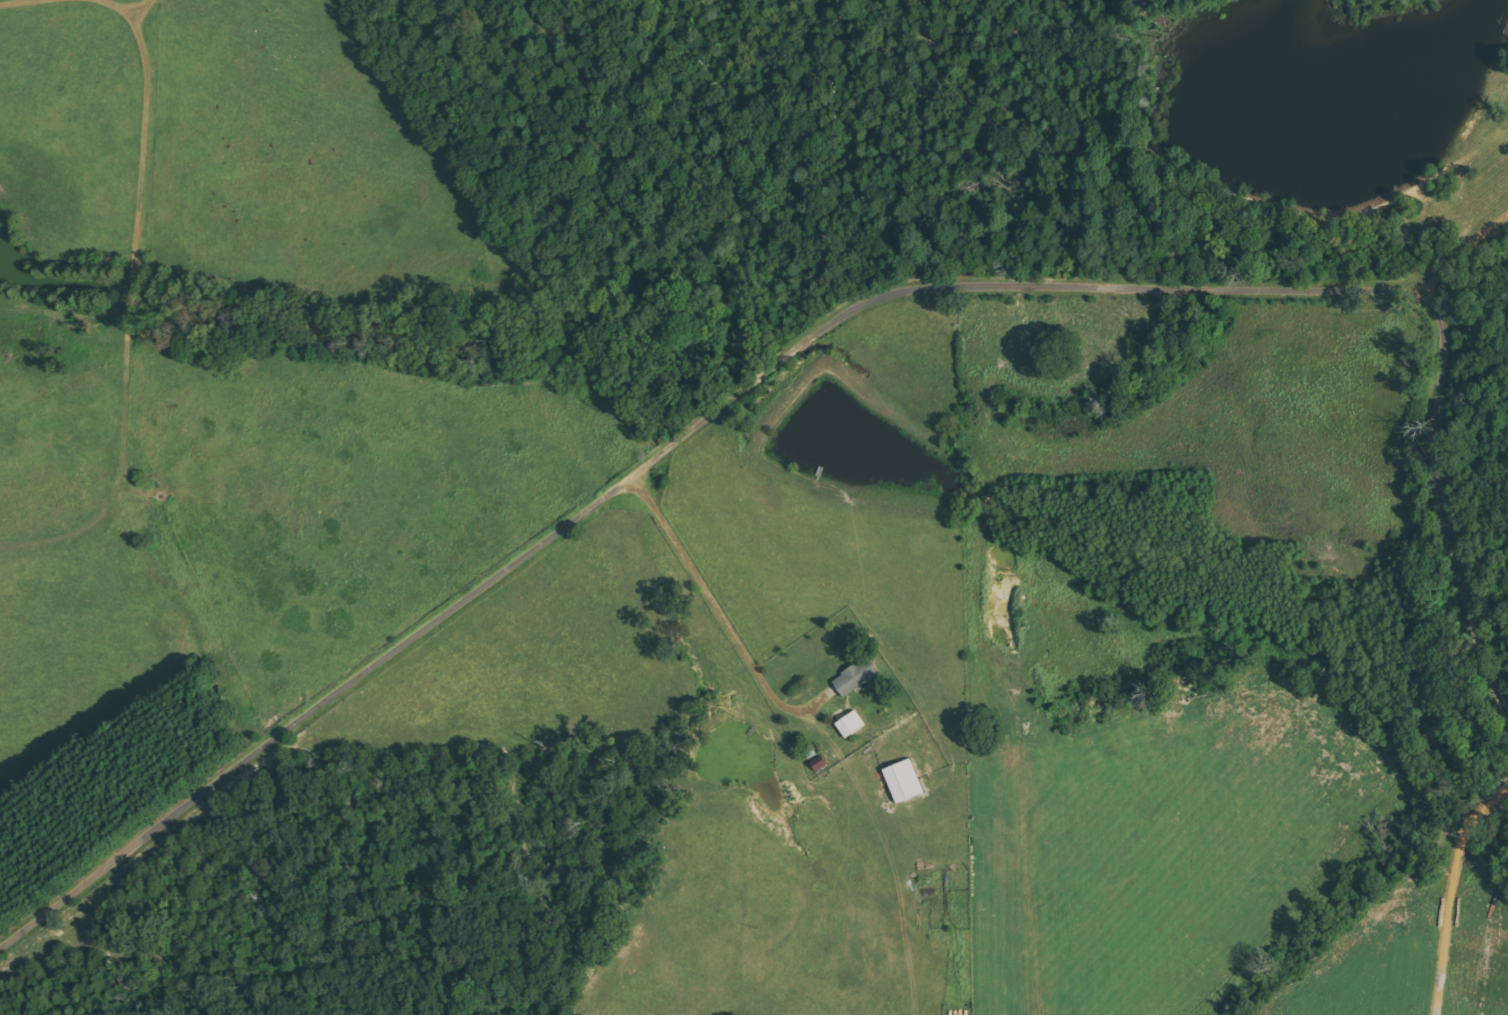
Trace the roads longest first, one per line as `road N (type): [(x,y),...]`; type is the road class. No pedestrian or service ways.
road 1 (residential): [(0,953),(253,754),(831,324),(922,284),(1412,302),(1444,315),(1440,418),(1449,525),(1481,656),(1507,720)]

